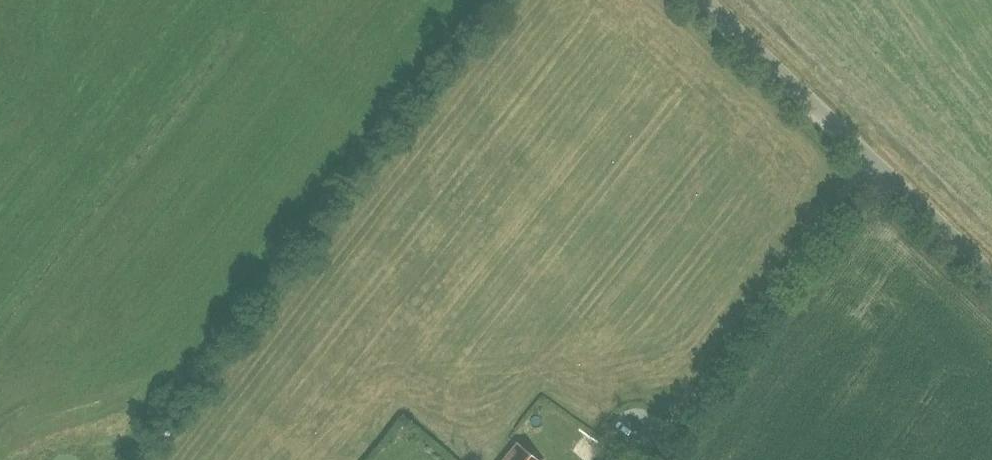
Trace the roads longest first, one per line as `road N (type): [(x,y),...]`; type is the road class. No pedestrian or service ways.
road 1 (tertiary): [(991,275),(709,0)]

